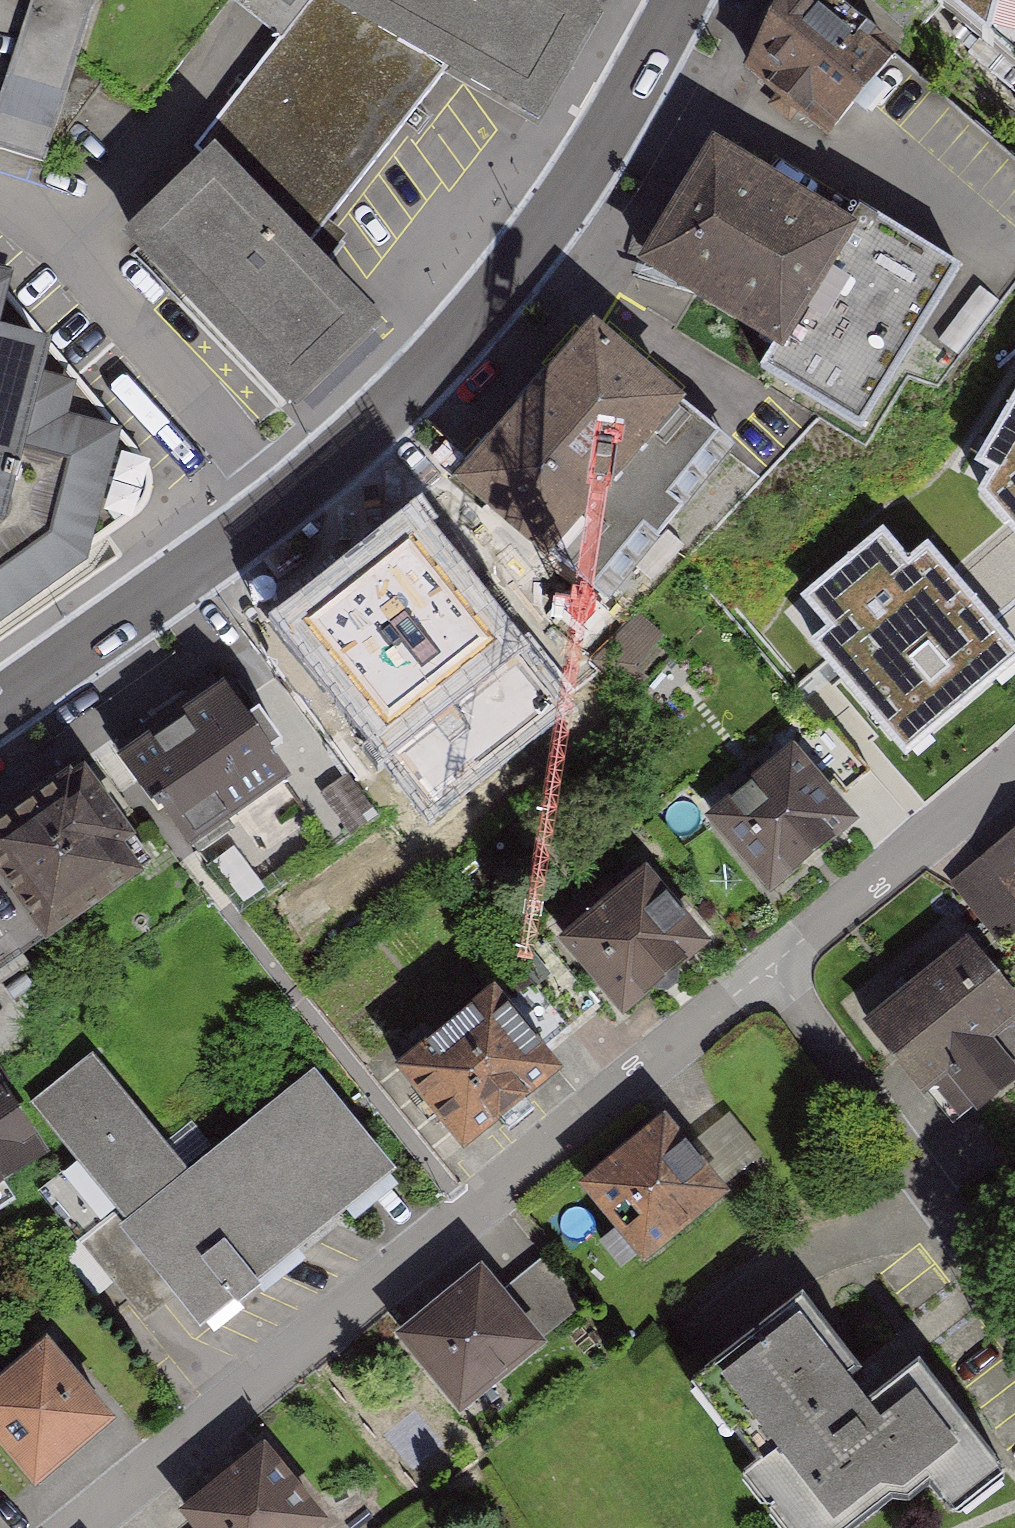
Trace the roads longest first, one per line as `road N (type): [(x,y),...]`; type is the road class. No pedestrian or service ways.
road 1 (residential): [(769,965),(83,1527)]
road 2 (secondary): [(679,0),(611,128),(521,259),(370,431),(284,502)]
road 3 (residential): [(0,196),(65,224),(284,502)]
road 4 (residential): [(769,965),(1014,1303)]
road 5 (secondary): [(284,502),(0,705)]
road 6 (residential): [(1014,764),(769,965)]

